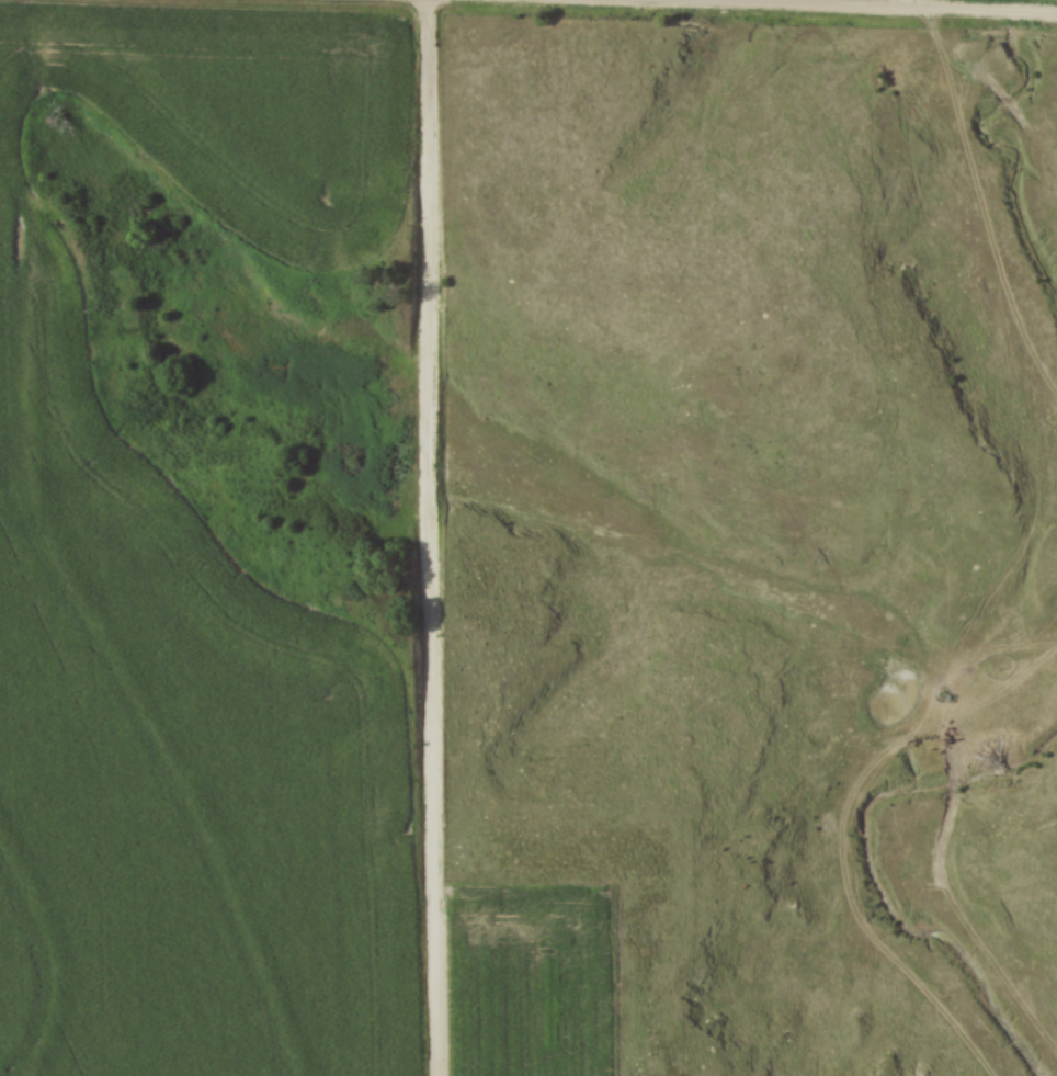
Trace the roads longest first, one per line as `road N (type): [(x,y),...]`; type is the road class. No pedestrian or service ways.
road 1 (residential): [(440,1075),(427,0)]
road 2 (residential): [(719,0),(1056,13)]

